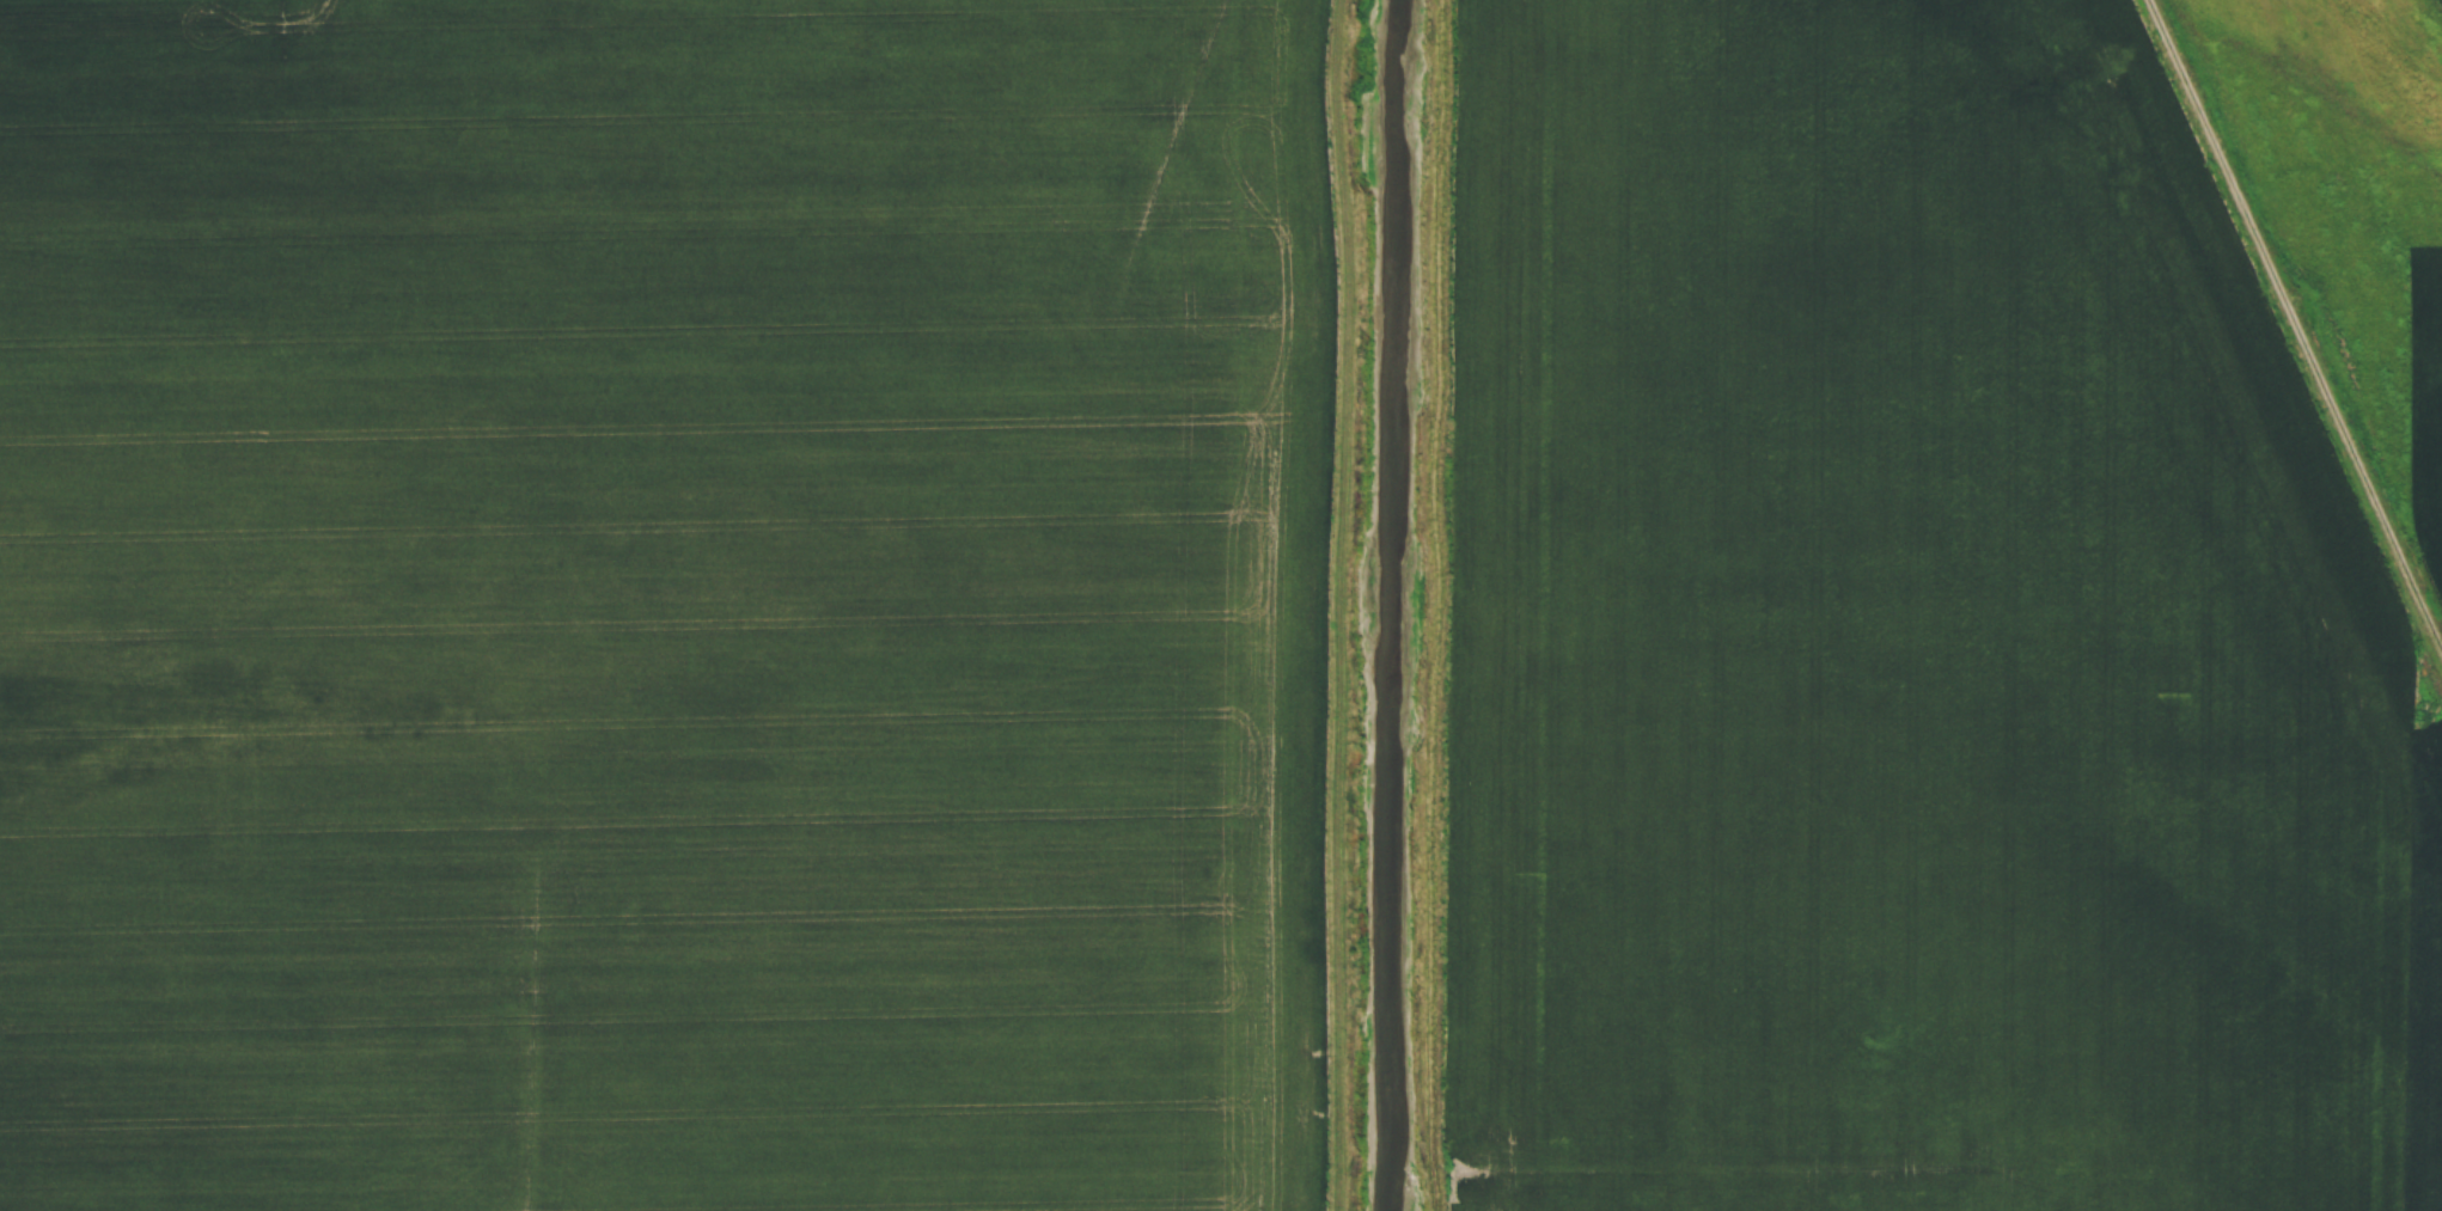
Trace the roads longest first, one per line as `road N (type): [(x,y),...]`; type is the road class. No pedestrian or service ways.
road 1 (residential): [(2148,0),(2441,651)]

